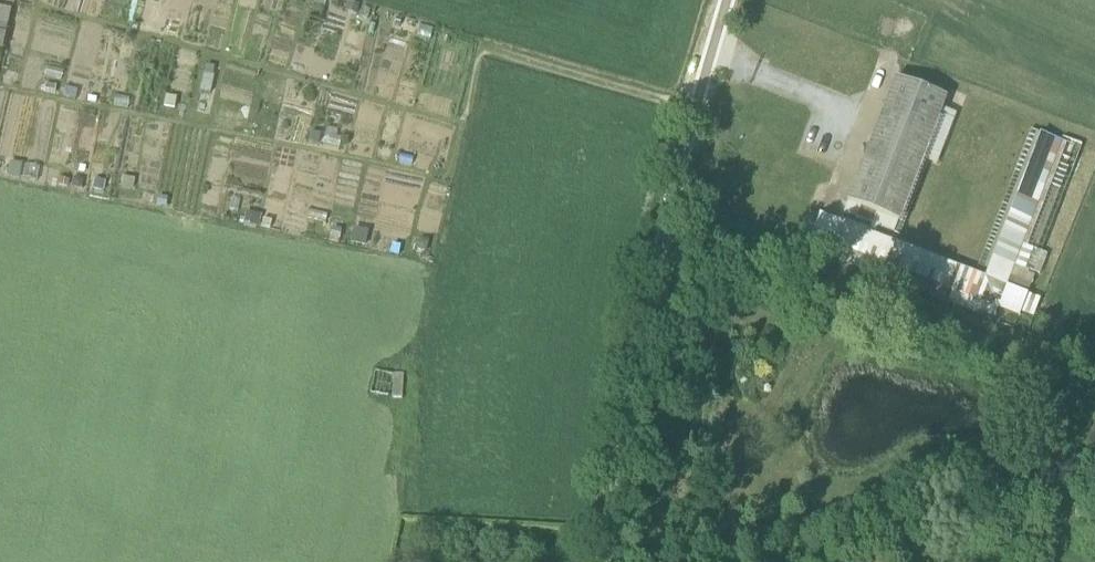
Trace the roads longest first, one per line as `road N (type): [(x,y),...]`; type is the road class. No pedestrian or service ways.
road 1 (unclassified): [(596,561),(598,505),(648,278),(732,0)]

